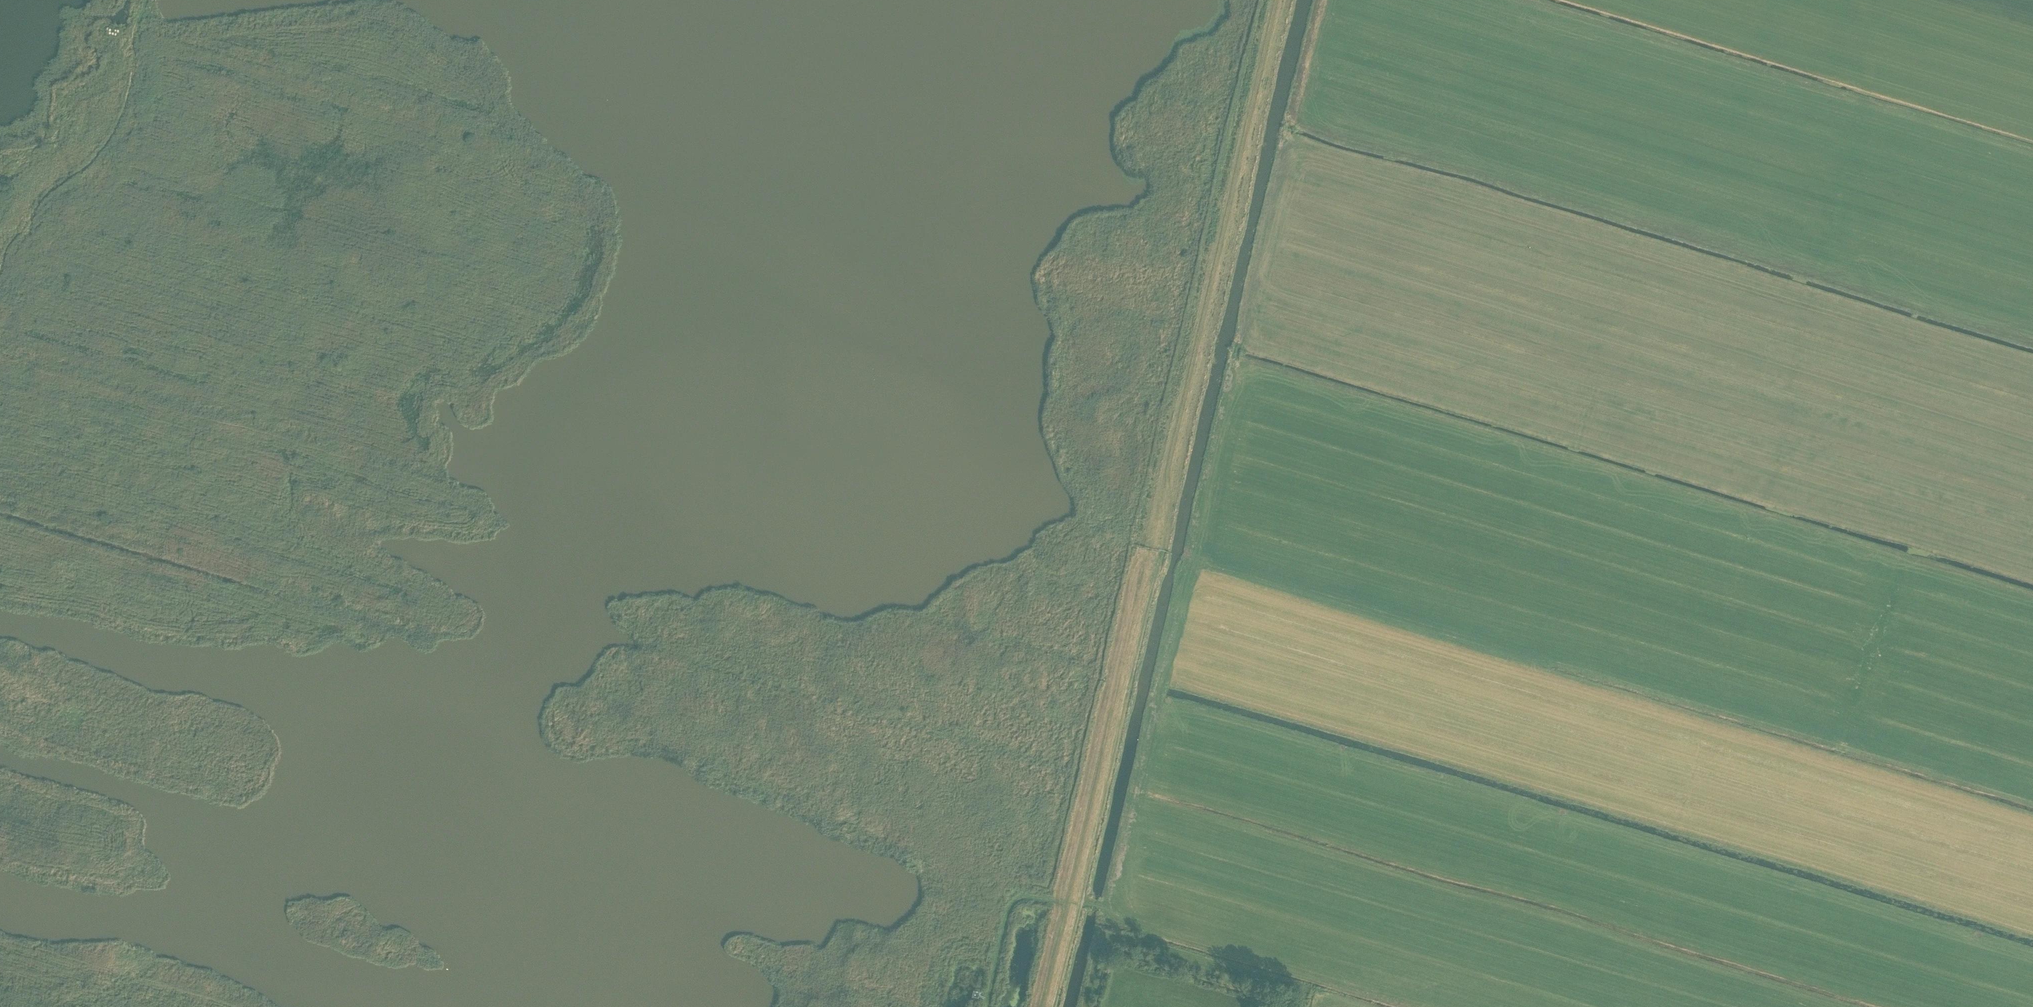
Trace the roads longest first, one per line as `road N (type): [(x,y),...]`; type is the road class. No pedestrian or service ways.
road 1 (track): [(1274,0),(1153,541)]

